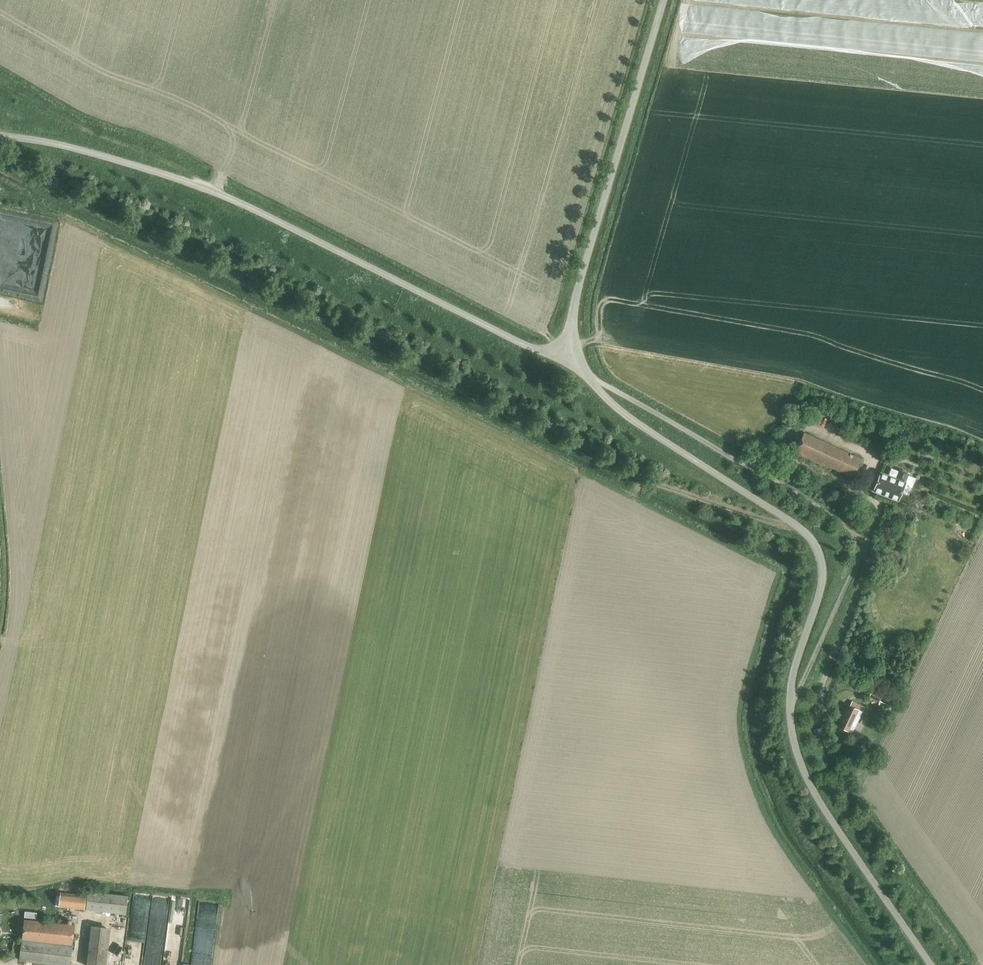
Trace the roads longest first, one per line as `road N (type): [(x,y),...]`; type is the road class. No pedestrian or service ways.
road 1 (track): [(0,164),(756,531),(791,521)]
road 2 (unclassified): [(562,358),(221,193),(64,144),(0,137)]
road 3 (unclassified): [(790,703),(863,550),(859,539),(799,494),(588,378)]
road 4 (unclassified): [(790,703),(821,583),(810,536),(630,419),(588,378)]
road 5 (unclassified): [(562,358),(662,0)]
road 6 (unclassified): [(929,964),(803,772),(790,703)]

